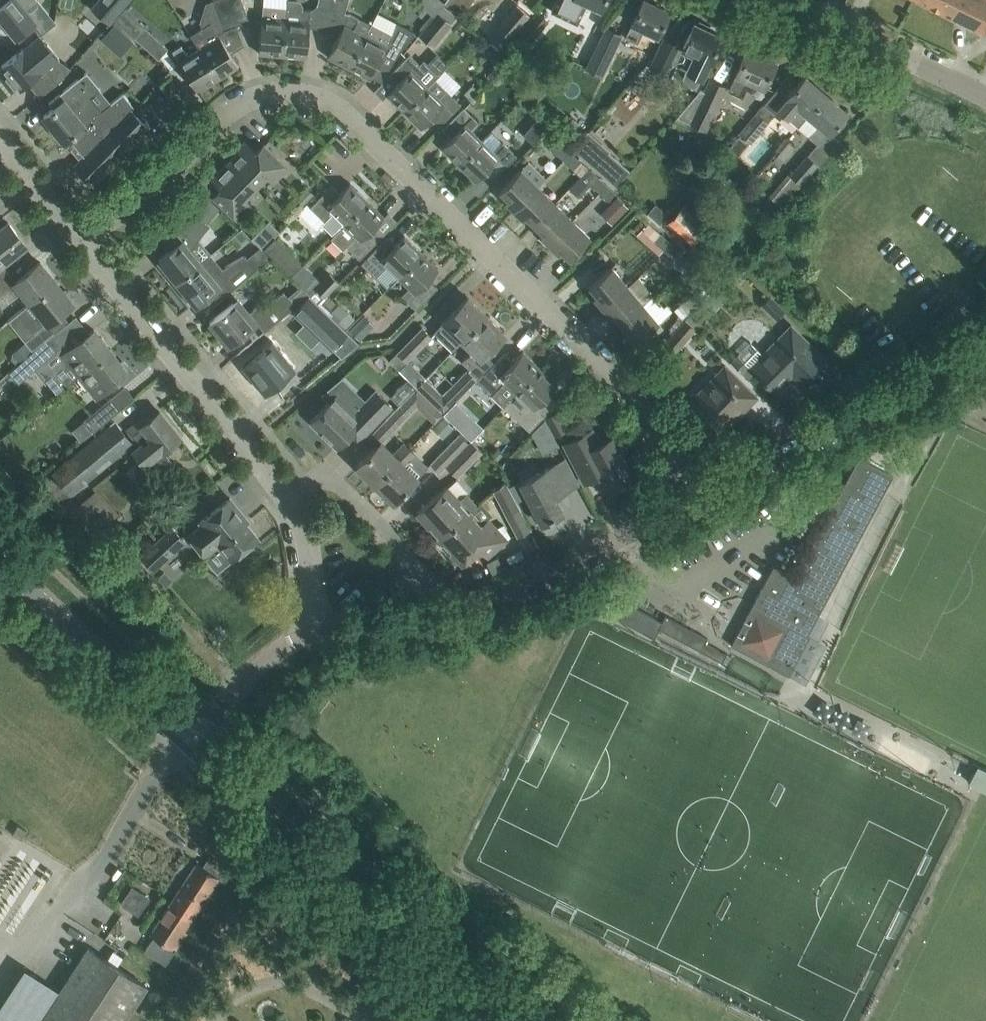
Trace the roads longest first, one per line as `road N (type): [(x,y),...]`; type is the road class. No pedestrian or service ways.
road 1 (residential): [(690,500),(615,374),(327,100),(299,93),(240,101),(82,246)]
road 2 (unclassified): [(320,633),(480,610),(690,500)]
road 3 (unclassified): [(690,500),(985,342)]
road 4 (residential): [(290,497),(82,246)]
road 5 (unclassified): [(299,841),(492,1020)]
road 6 (unclassified): [(189,737),(0,563)]
road 7 (residential): [(985,96),(783,0)]
road 8 (residential): [(425,588),(410,559),(325,472),(290,497)]
road 9 (unclassified): [(189,737),(273,653),(320,633)]
road 10 (residential): [(320,633),(310,546),(290,497)]
road 11 (residential): [(82,246),(0,143)]

